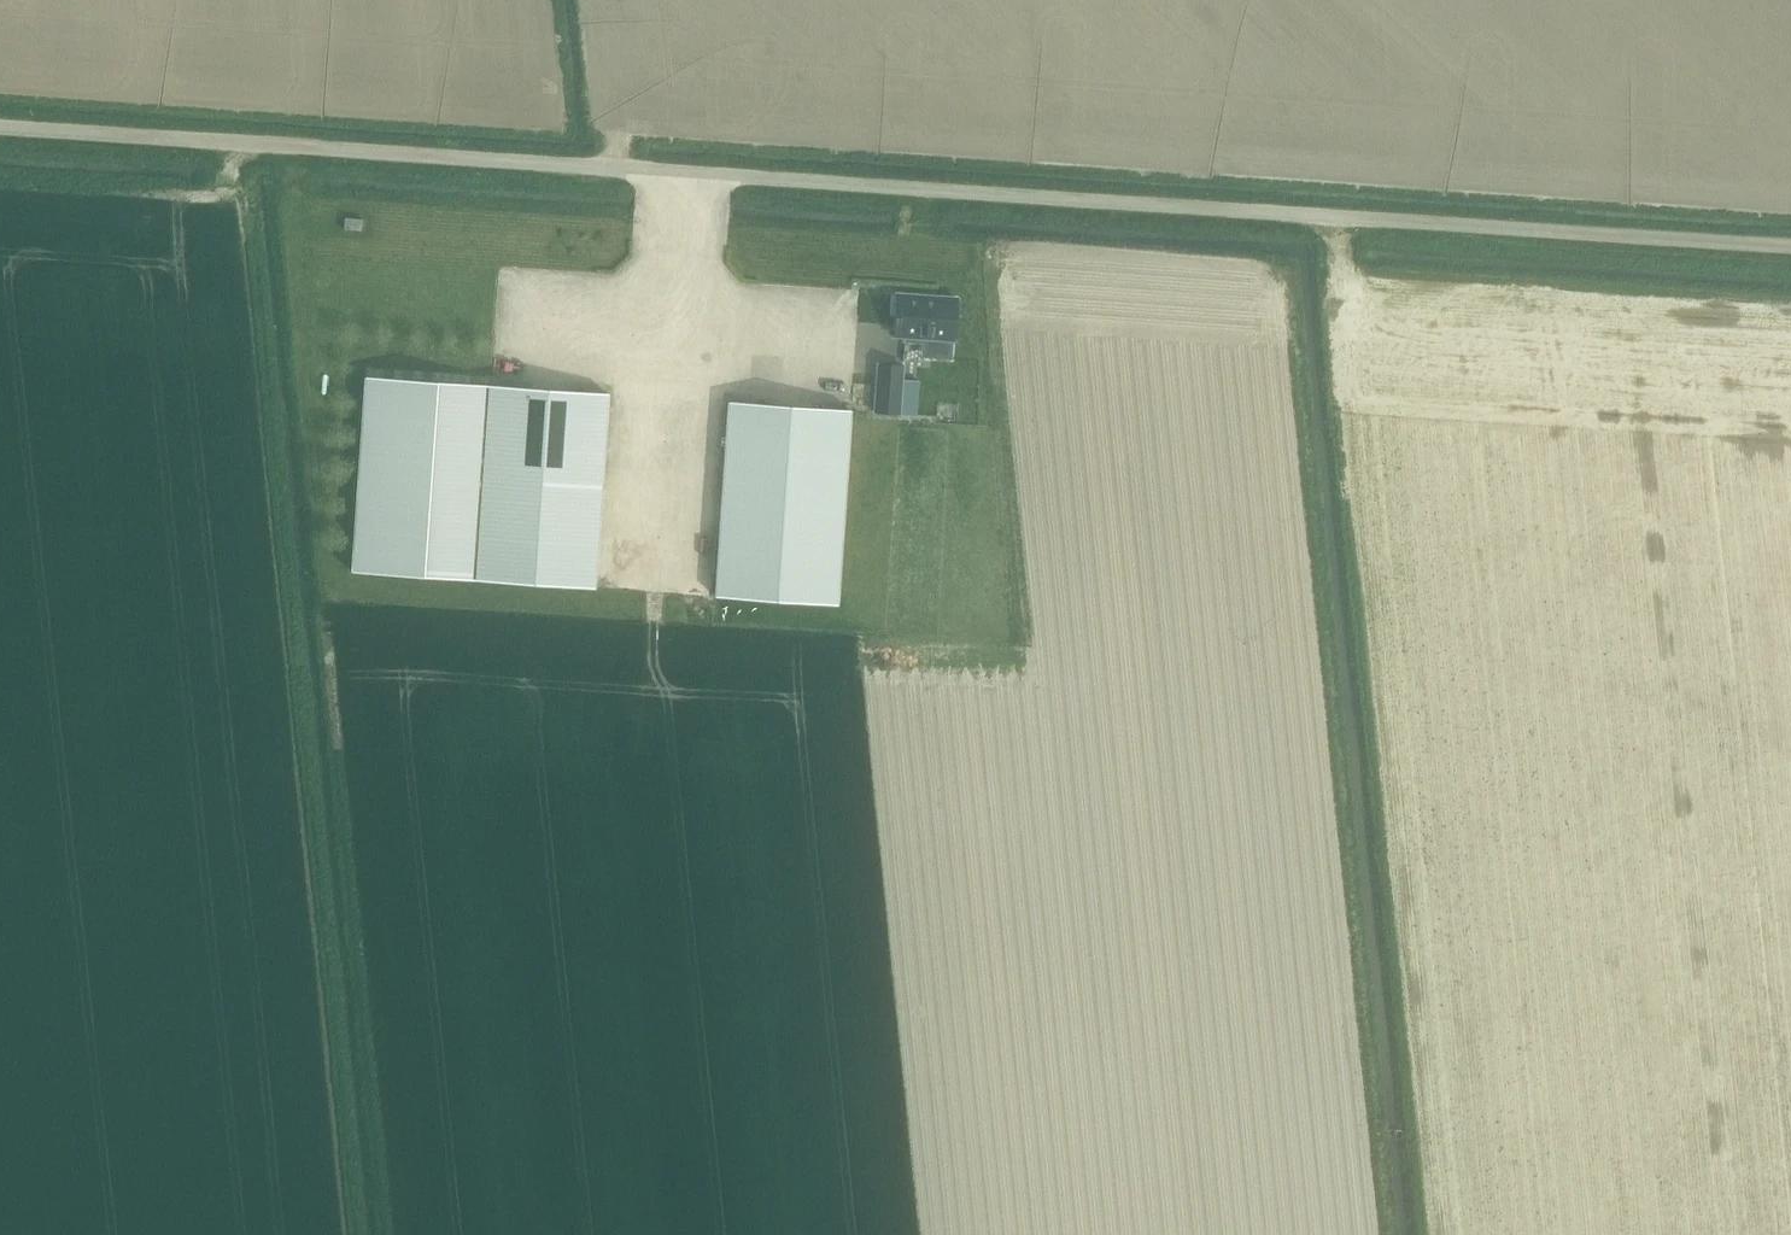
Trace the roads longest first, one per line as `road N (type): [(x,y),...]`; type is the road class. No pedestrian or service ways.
road 1 (unclassified): [(1790,246),(0,126)]
road 2 (track): [(396,1234),(290,145)]

